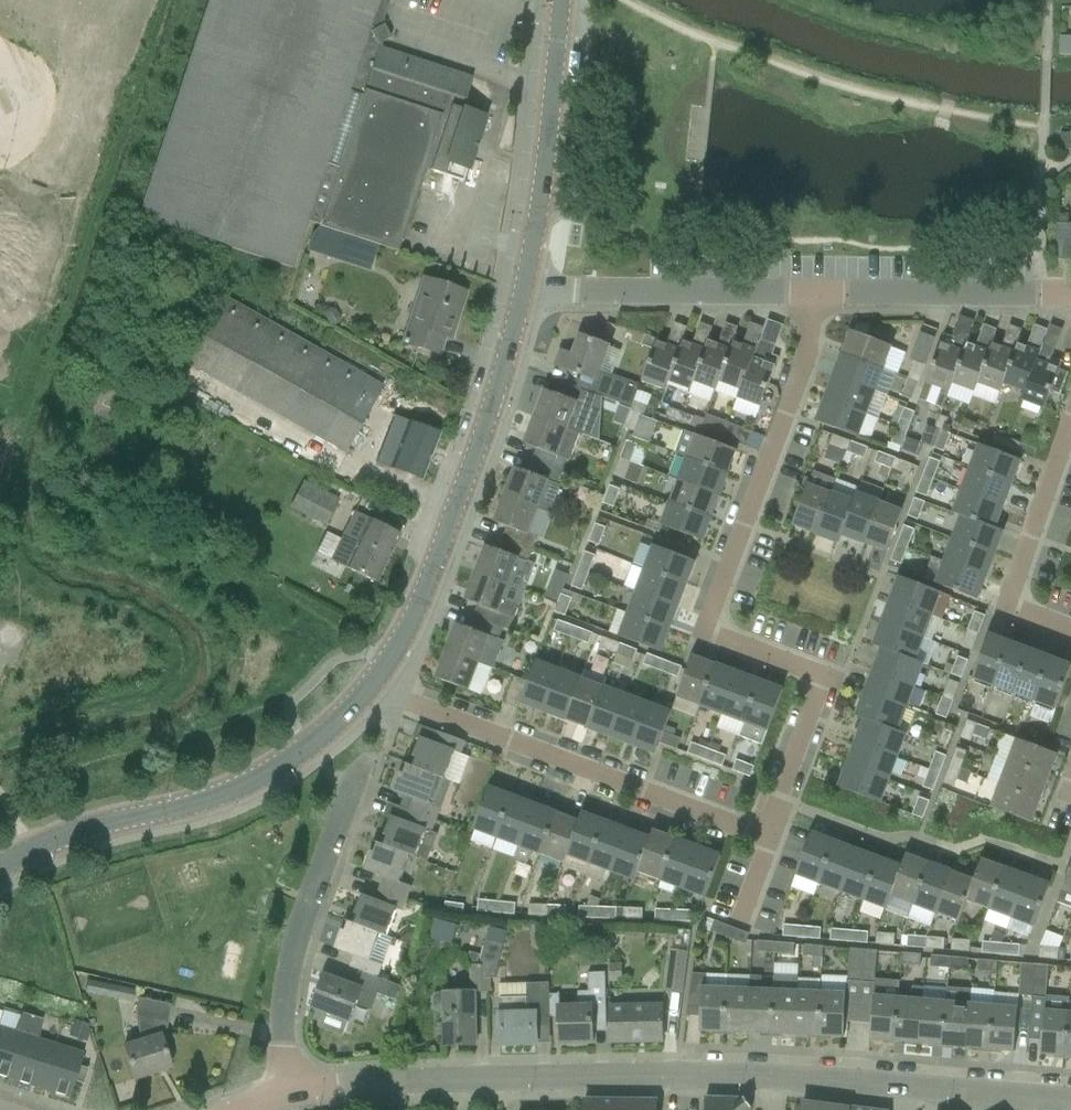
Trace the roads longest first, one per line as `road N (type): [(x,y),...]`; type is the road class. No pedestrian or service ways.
road 1 (residential): [(1070,1101),(820,1079),(677,1077),(382,1082),(258,1102)]
road 2 (residential): [(769,837),(825,675),(707,634),(825,295)]
road 3 (secondary): [(0,866),(101,827),(249,786),(314,748),(376,682)]
road 4 (residential): [(769,837),(376,682)]
road 5 (secondary): [(376,682),(409,633),(524,290)]
road 6 (residential): [(258,1102),(285,1044),(295,952),(346,792),(394,731)]
road 7 (residential): [(524,290),(825,295)]
road 8 (secondary): [(524,290),(566,0)]
road 9 (residential): [(1070,627),(1024,611),(1016,574),(1070,422)]
road 10 (residential): [(825,295),(1070,294)]

